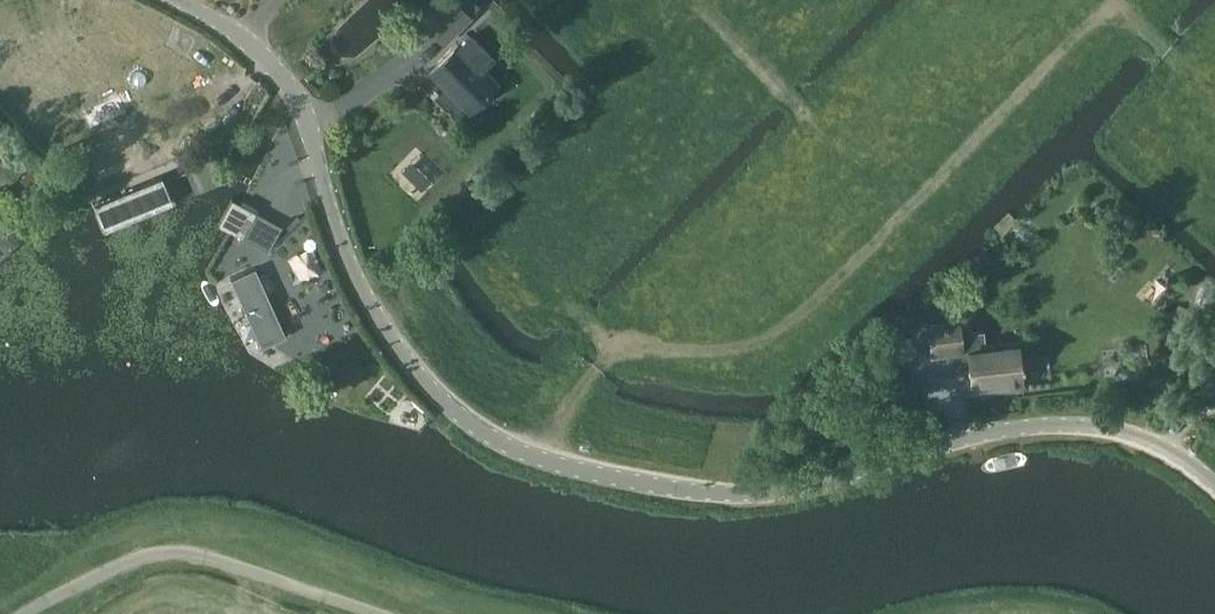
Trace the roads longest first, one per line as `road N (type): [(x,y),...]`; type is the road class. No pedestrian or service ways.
road 1 (unclassified): [(1214,485),(1144,436),(1077,425),(1017,427),(767,492),(629,481),(510,445),(441,398),(388,328),(346,254),(298,99),(261,53),(180,0)]
road 2 (track): [(1166,52),(1113,11),(1095,22),(784,336),(703,351),(615,345),(577,363),(545,459)]

